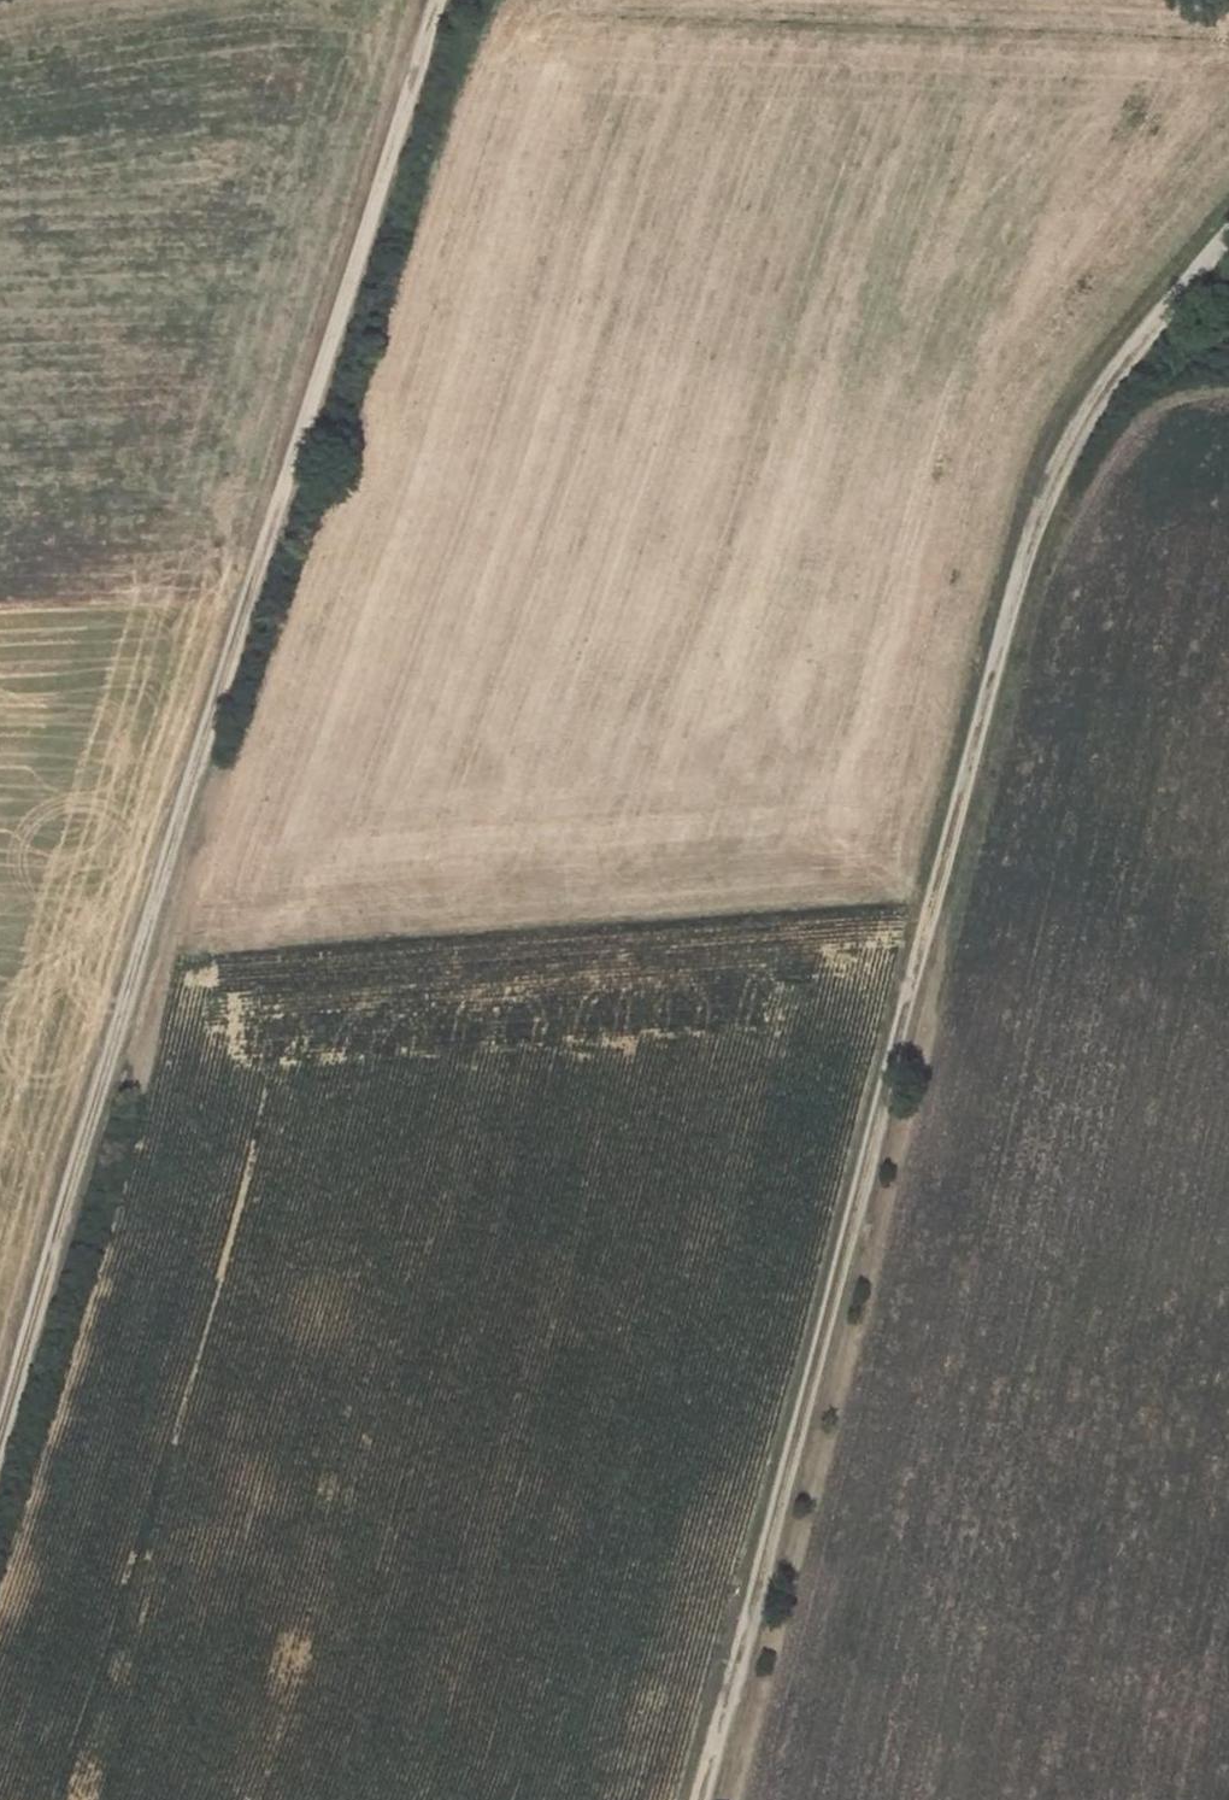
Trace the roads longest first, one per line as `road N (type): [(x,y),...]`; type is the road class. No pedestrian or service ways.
road 1 (track): [(1228,235),(1082,421),(998,643),(809,1399),(700,1799)]
road 2 (track): [(439,0),(152,900),(0,1427)]

